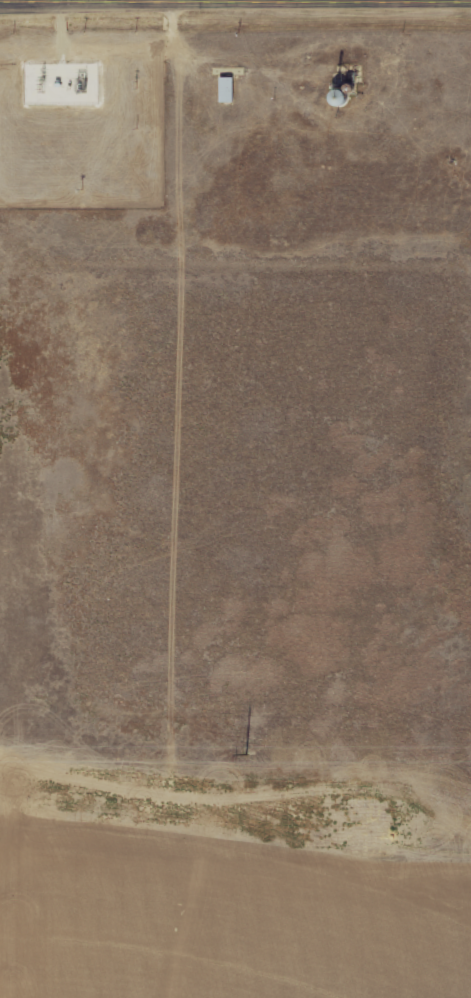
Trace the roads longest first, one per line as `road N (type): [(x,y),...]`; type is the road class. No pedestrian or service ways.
road 1 (secondary): [(470,1),(0,0)]

